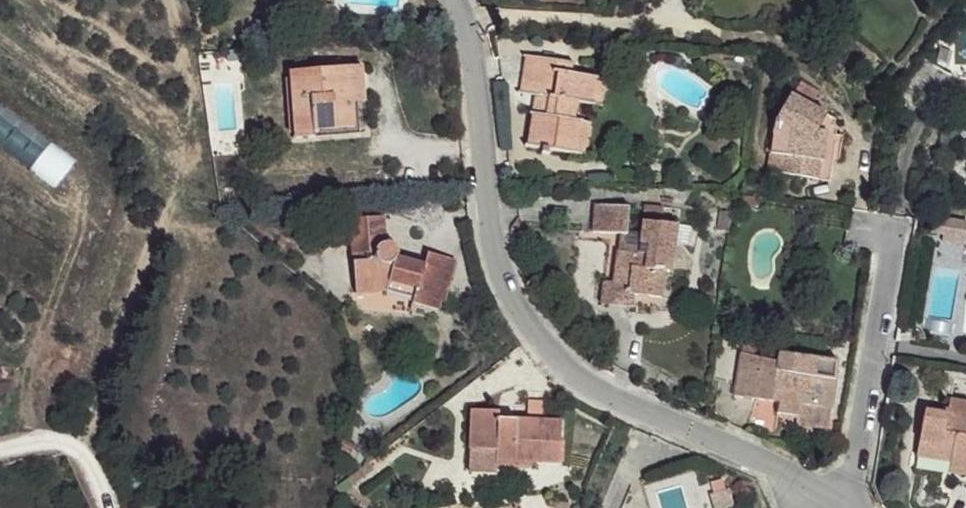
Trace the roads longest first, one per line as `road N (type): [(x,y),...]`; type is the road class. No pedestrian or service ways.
road 1 (residential): [(443,0),(458,68),(472,231),(499,299),(528,337),(580,377),(796,484)]
road 2 (residential): [(877,235),(843,507)]

